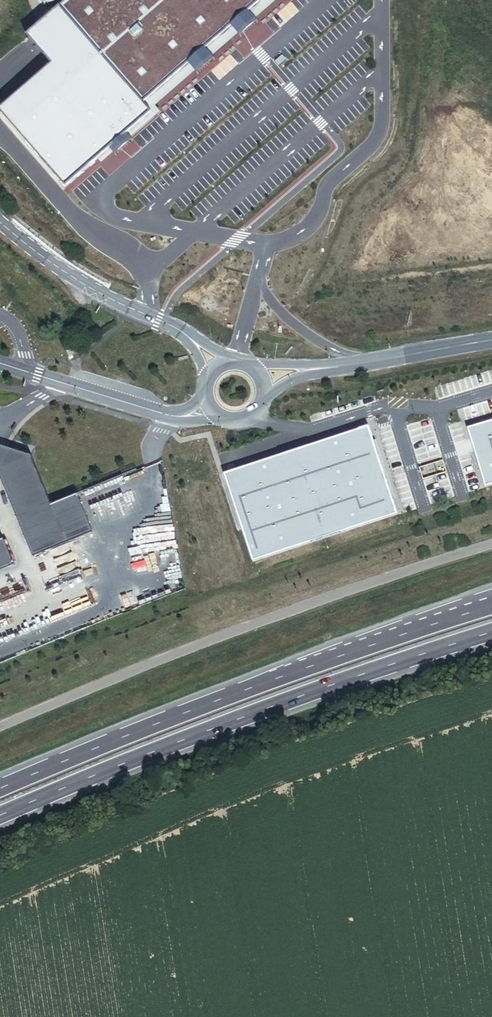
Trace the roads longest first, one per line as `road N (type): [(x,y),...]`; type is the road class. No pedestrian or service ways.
road 1 (trunk): [(0,816),(141,755),(491,630)]
road 2 (unclassified): [(491,543),(266,618),(0,726)]
road 3 (trunk): [(491,604),(208,703),(0,787)]
road 4 (secondary): [(0,219),(67,273),(184,335)]
road 5 (secondary): [(304,371),(491,341)]
road 6 (unclassified): [(179,417),(0,363)]

